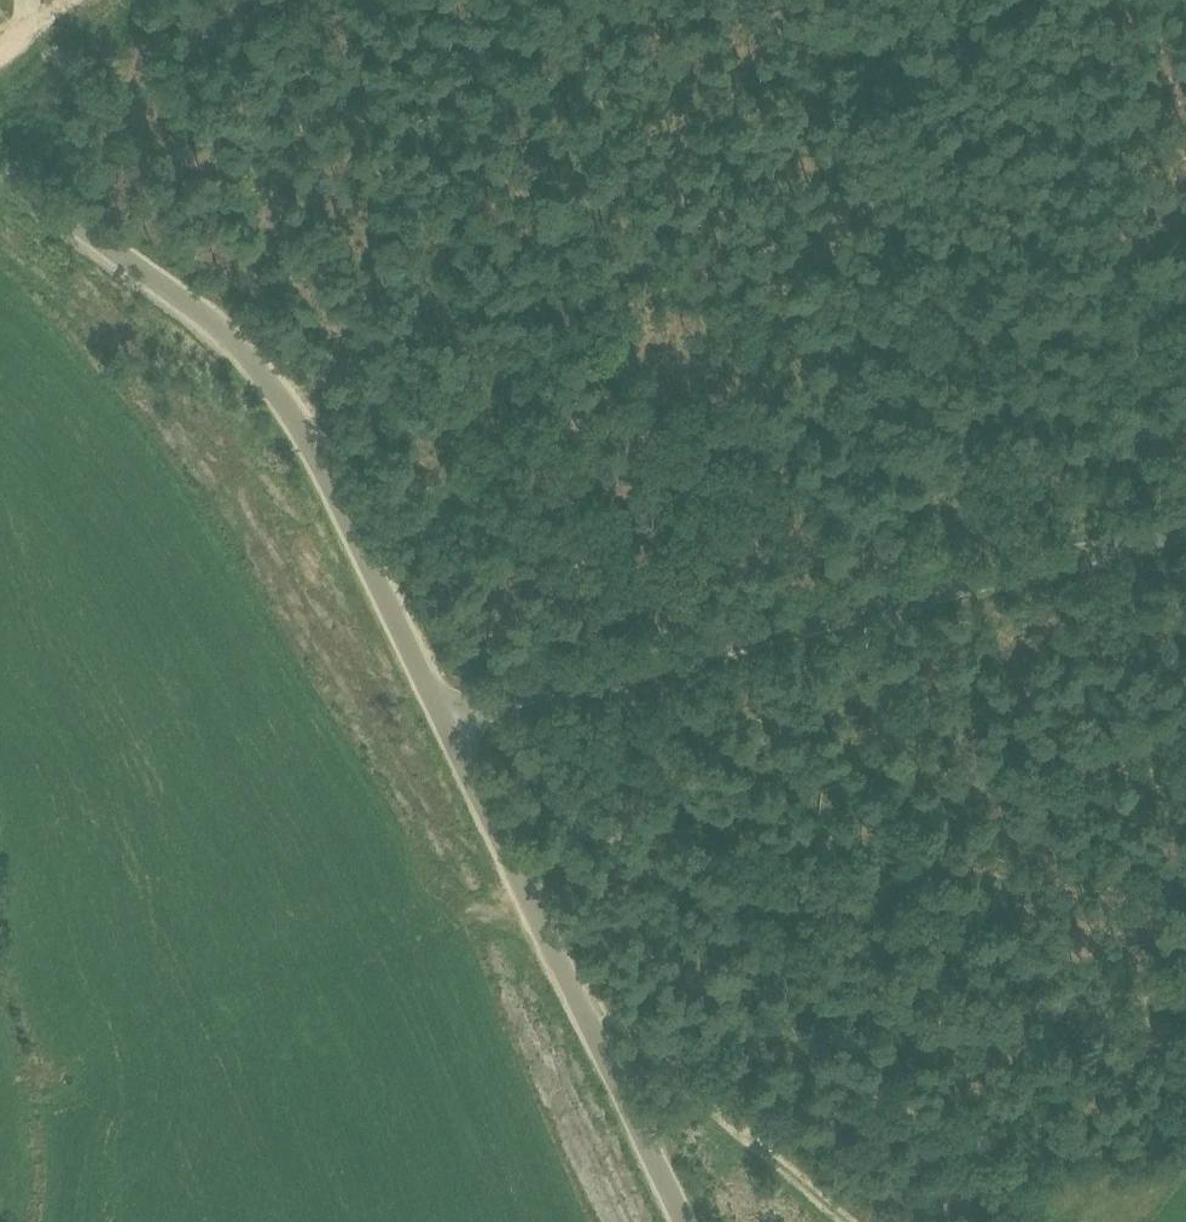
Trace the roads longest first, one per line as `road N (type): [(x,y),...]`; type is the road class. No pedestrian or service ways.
road 1 (unclassified): [(439,714),(1185,534)]
road 2 (unclassified): [(439,714),(303,434),(262,373),(183,298),(0,172)]
road 3 (track): [(605,674),(560,508),(566,450),(627,270),(634,221),(568,0)]
road 4 (unclassified): [(685,1221),(439,714)]

